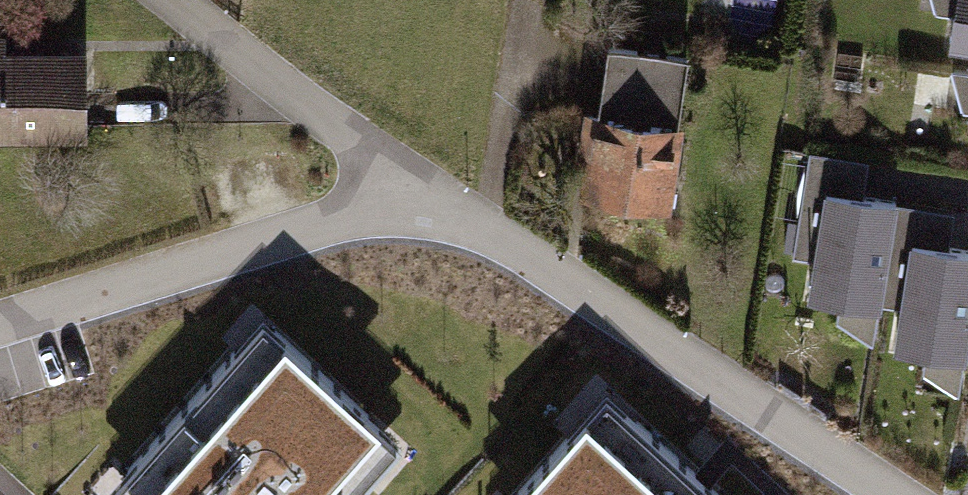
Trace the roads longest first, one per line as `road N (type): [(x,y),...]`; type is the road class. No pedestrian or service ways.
road 1 (residential): [(892,494),(420,192)]
road 2 (residential): [(0,323),(420,192)]
road 3 (residential): [(420,192),(163,0)]

